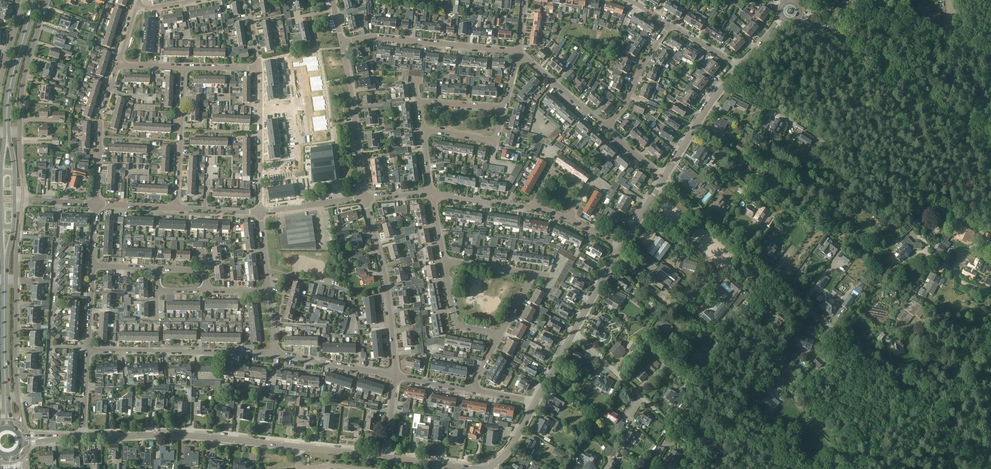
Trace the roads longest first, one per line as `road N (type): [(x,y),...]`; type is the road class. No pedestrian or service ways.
road 1 (unclassified): [(990,468),(736,244)]
road 2 (secondary): [(990,139),(820,30)]
road 3 (unclassified): [(83,437),(272,443)]
road 4 (residential): [(275,353),(87,350)]
road 5 (residential): [(396,377),(387,284),(364,198)]
road 6 (residential): [(516,55),(403,40),(341,42)]
road 7 (residential): [(842,211),(693,130)]
road 8 (residential): [(364,198),(341,42)]
road 9 (residential): [(499,335),(531,276),(445,266)]
road 10 (track): [(990,60),(849,8)]
road 11 (residential): [(681,435),(573,333)]
road 12 (residential): [(259,211),(259,68)]
road 13 (residential): [(176,209),(183,67)]
road 14 (residential): [(96,204),(99,136),(117,65)]
road 15 (residential): [(20,132),(23,82),(46,0)]
road 16 (secondary): [(2,279),(3,406)]
road 17 (residential): [(396,377),(275,353)]
road 18 (secondary): [(10,400),(8,279)]
road 19 (residential): [(607,128),(665,24)]

